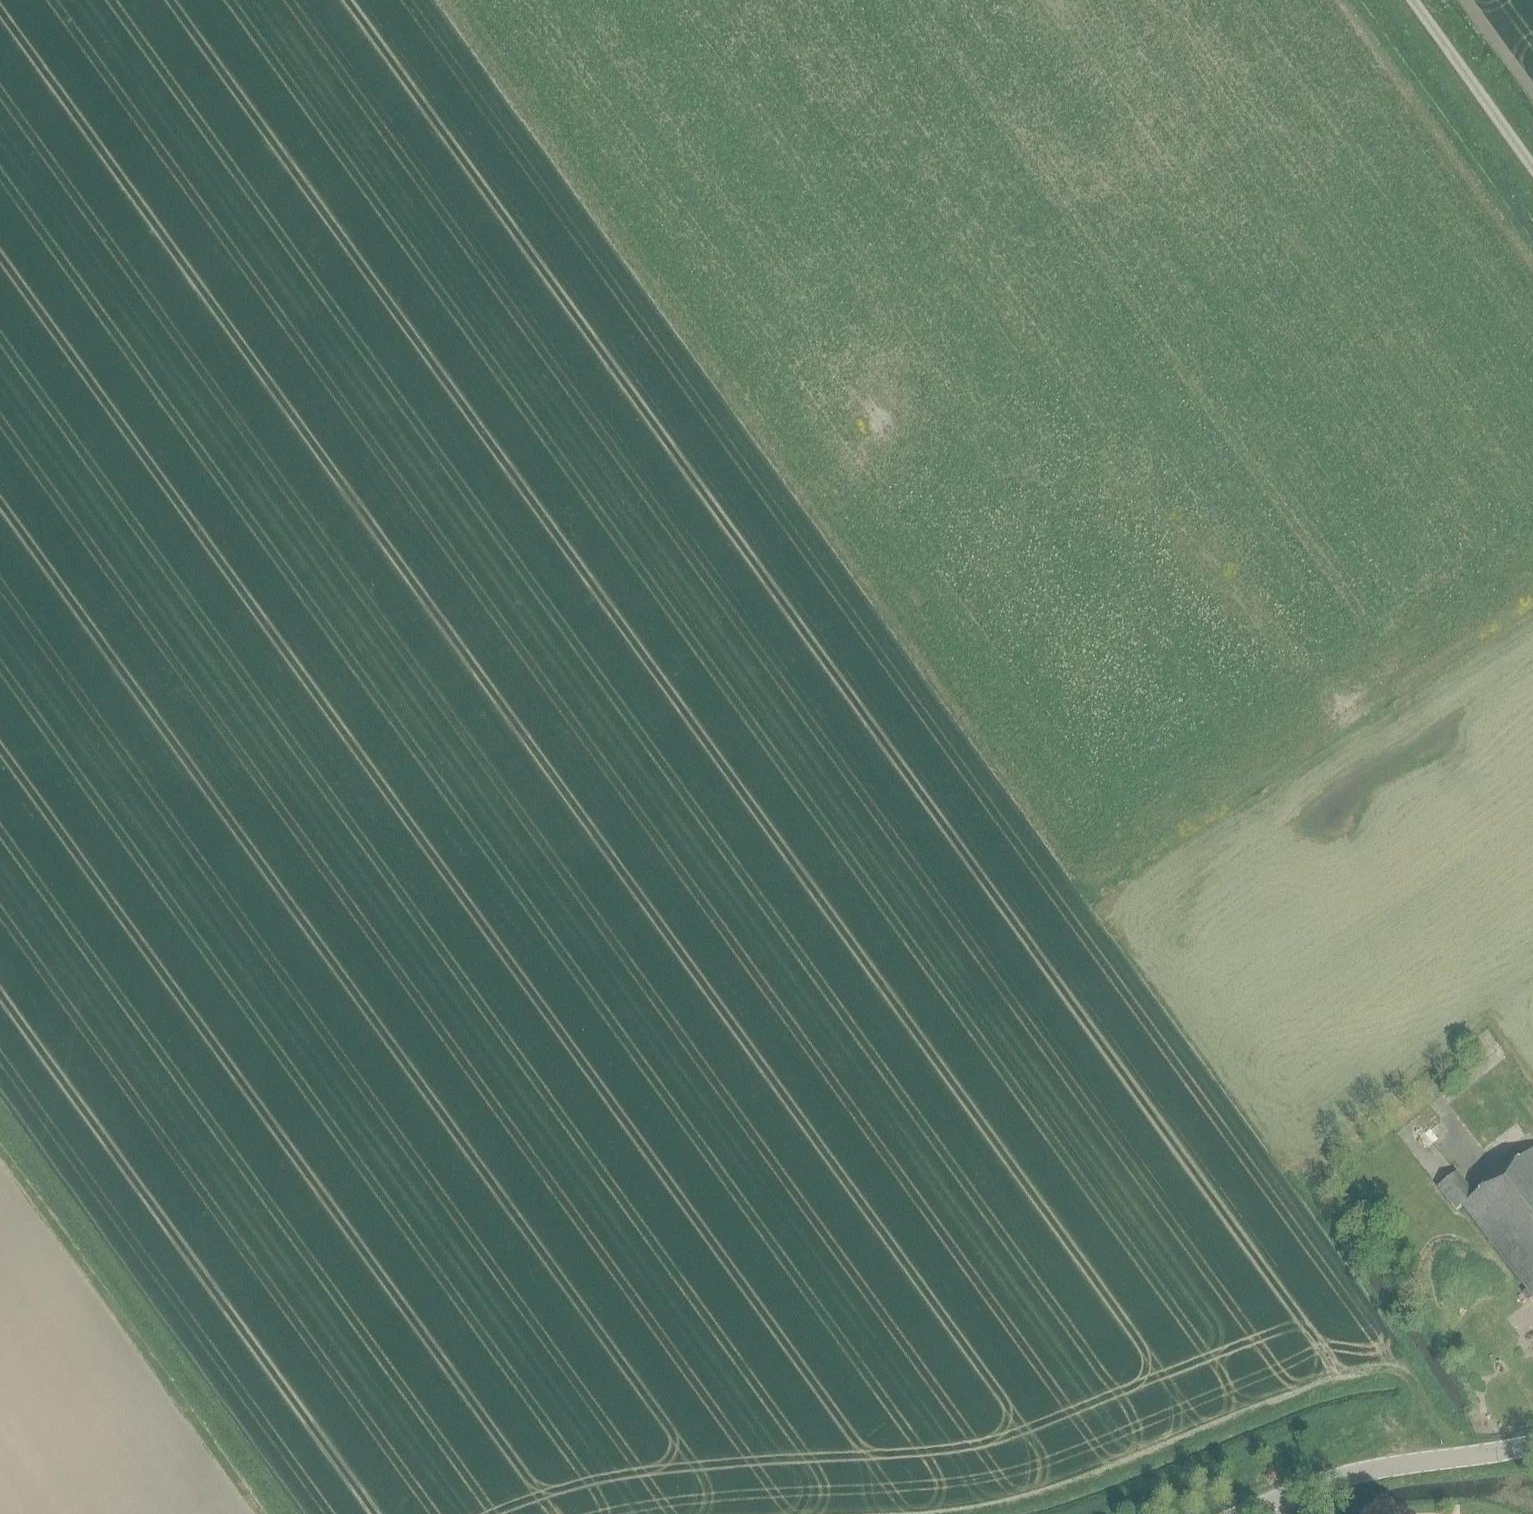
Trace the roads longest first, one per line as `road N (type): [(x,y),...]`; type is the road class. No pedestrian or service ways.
road 1 (tertiary): [(1243,1513),(1343,1477),(1532,1446)]
road 2 (unclassified): [(1532,167),(1413,0)]

